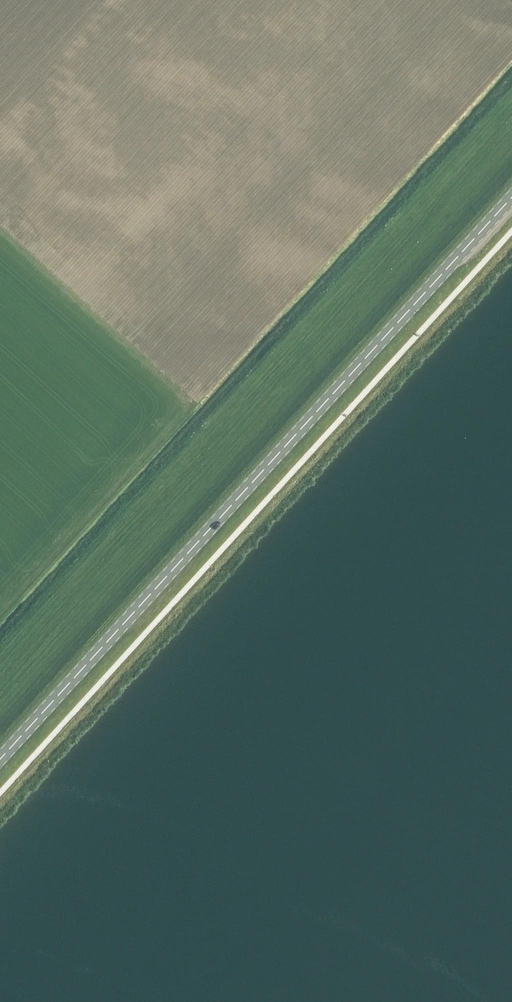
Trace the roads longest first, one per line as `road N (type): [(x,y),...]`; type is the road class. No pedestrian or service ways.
road 1 (secondary): [(0,758),(511,197)]

